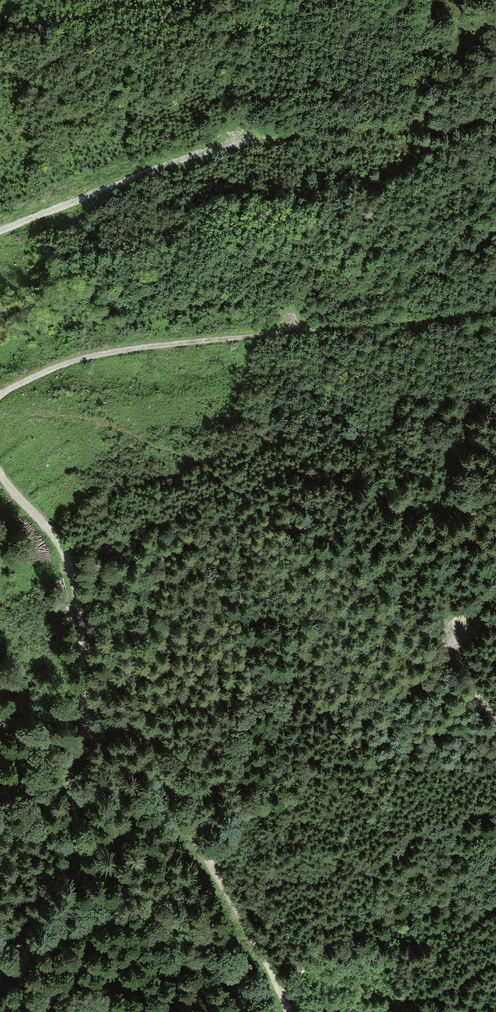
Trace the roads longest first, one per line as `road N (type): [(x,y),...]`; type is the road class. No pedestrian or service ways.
road 1 (track): [(255,943),(189,827),(156,744),(135,728),(105,726),(78,740),(69,771),(72,859),(32,933),(0,957)]
road 2 (track): [(0,394),(66,360),(492,314)]
road 3 (track): [(264,131),(0,232)]
road 4 (track): [(90,729),(81,597),(66,553),(0,477)]

